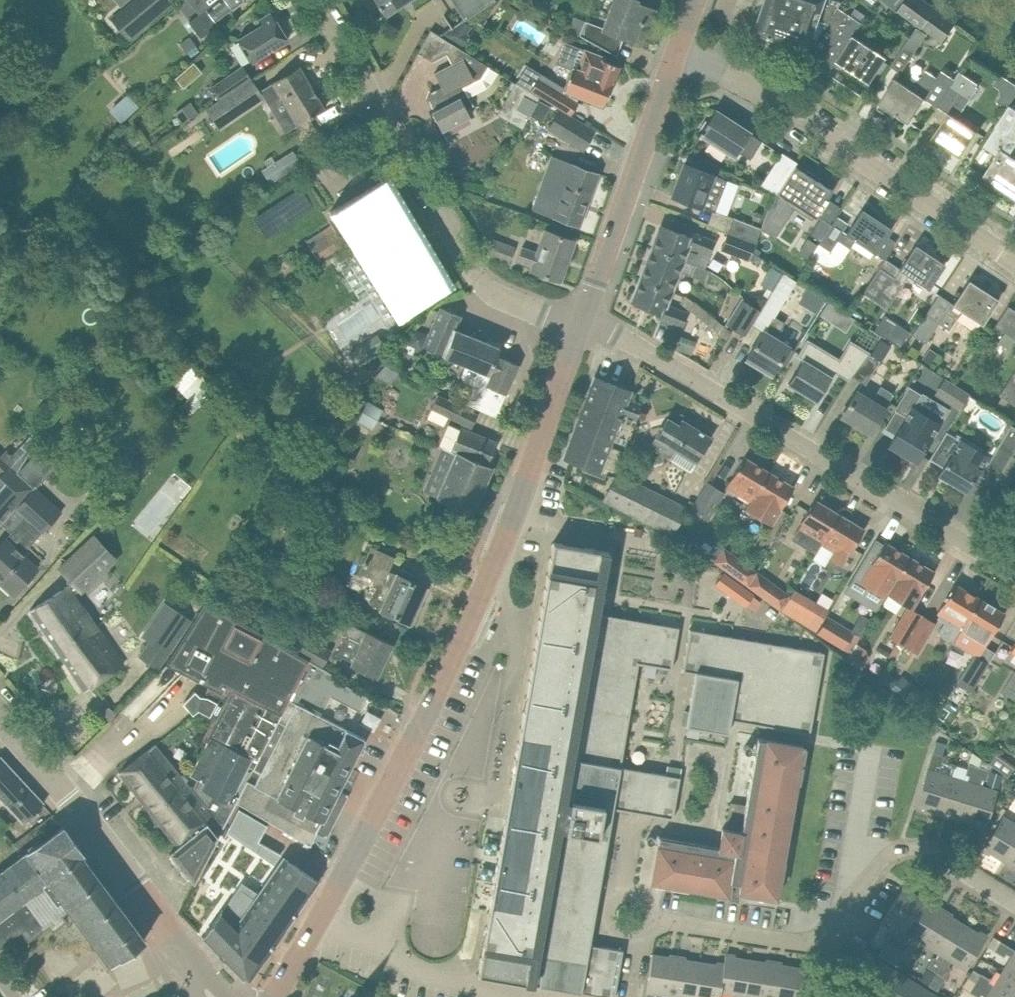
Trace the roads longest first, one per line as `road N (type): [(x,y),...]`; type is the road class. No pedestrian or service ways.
road 1 (tertiary): [(321,922),(477,611),(582,322)]
road 2 (residential): [(1014,572),(623,336),(582,322)]
road 3 (residential): [(313,0),(483,285),(509,301),(582,322)]
road 4 (residential): [(1014,258),(724,71),(677,52)]
road 5 (tertiary): [(213,996),(0,717)]
road 6 (residential): [(629,996),(638,940),(654,924),(674,921),(815,945),(834,942),(845,910)]
road 7 (tertiary): [(582,322),(677,52)]
road 8 (residential): [(1014,904),(935,856),(911,853),(893,860),(845,910)]
road 9 (residential): [(321,922),(471,991),(510,996)]
road 10 (residential): [(845,910),(872,750)]

